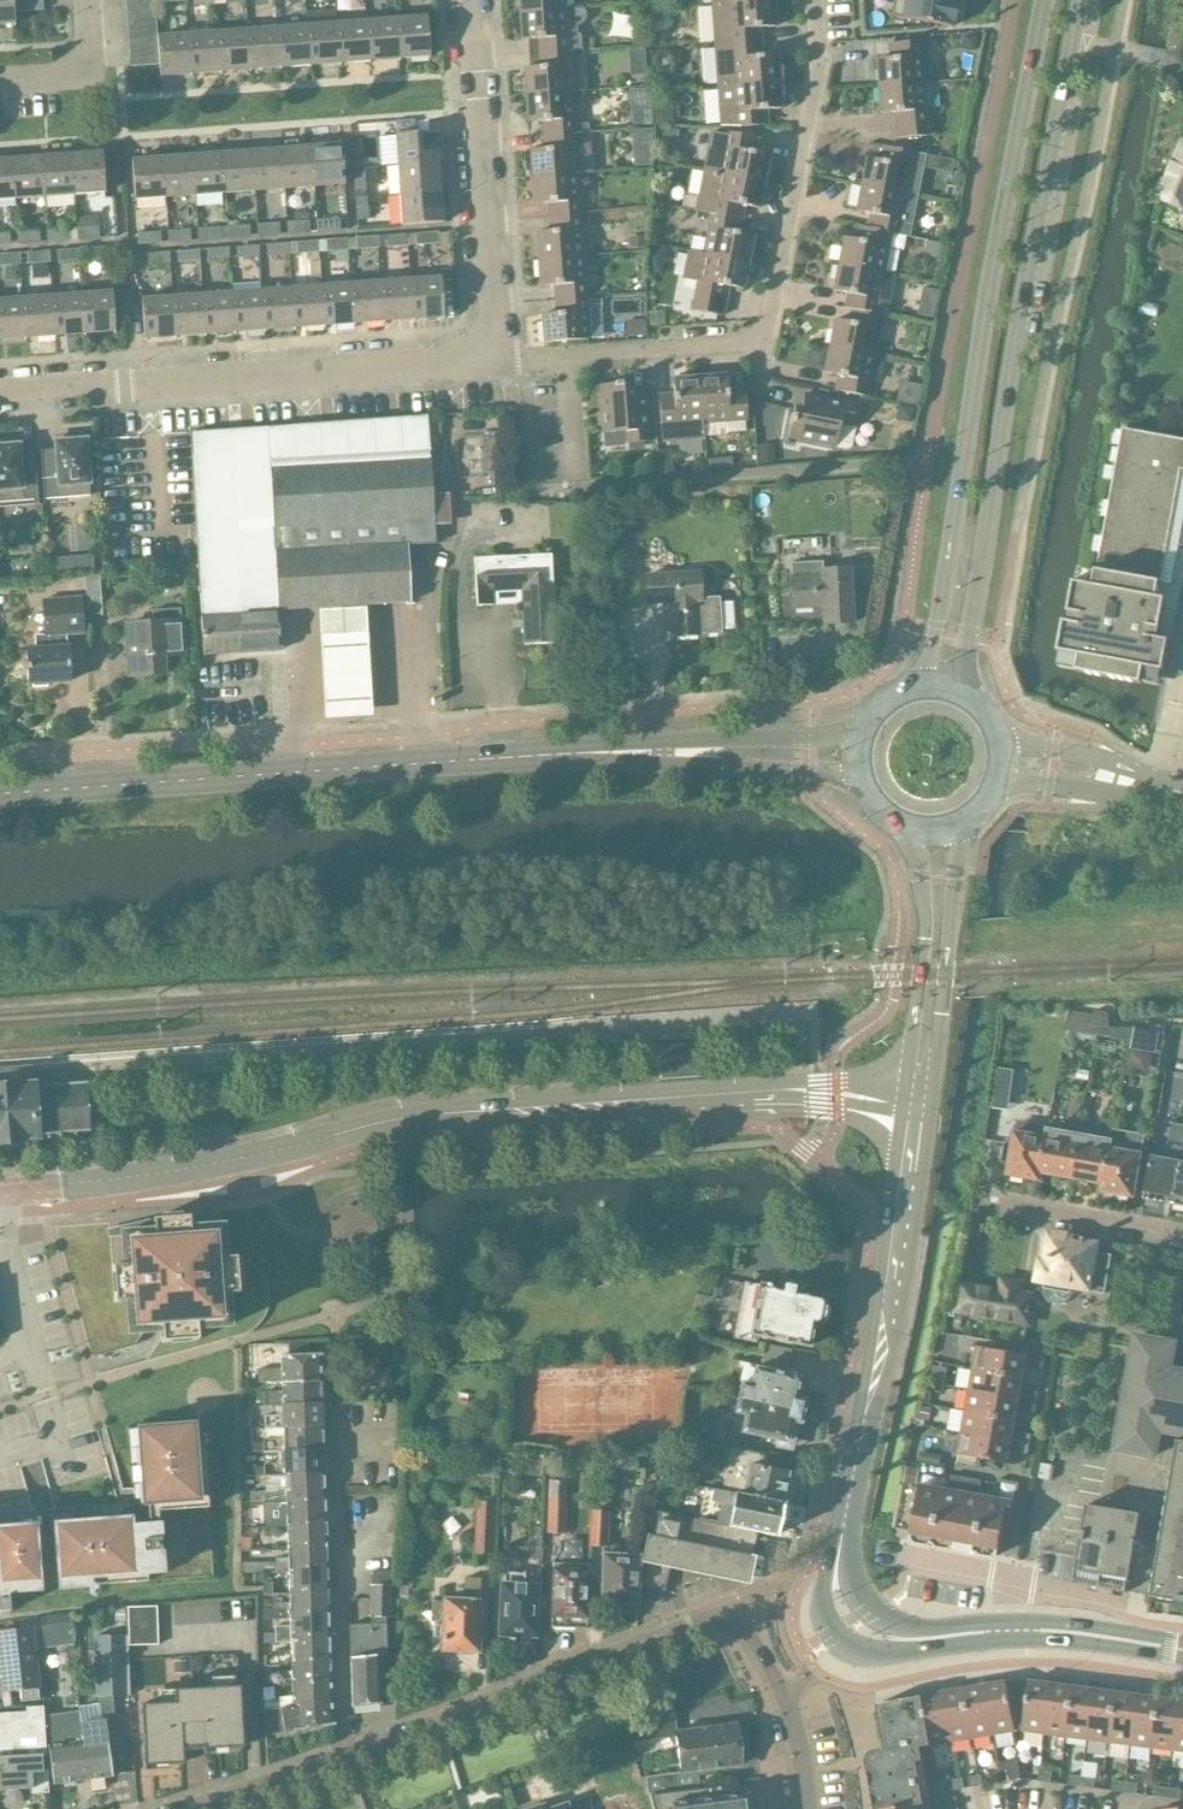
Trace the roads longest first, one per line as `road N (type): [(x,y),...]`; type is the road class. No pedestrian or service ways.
road 1 (unclassified): [(6,1190),(187,1169),(396,1118),(501,1108),(801,1096),(920,1109)]
road 2 (primary): [(959,695),(1019,309),(1078,0)]
road 3 (primary): [(1044,0),(983,311),(926,690)]
road 4 (primary): [(0,794),(648,754)]
road 5 (residential): [(806,1808),(788,1697),(731,1608),(346,1762)]
road 6 (residential): [(493,362),(748,344),(771,318),(818,65),(814,0)]
road 7 (residential): [(0,393),(493,362)]
road 8 (primary): [(843,1531),(920,1109)]
road 9 (residential): [(346,1762),(332,1351)]
road 10 (residential): [(493,362),(469,0)]
road 11 (primary): [(920,1109),(937,1056),(956,831)]
road 12 (primary): [(916,834),(924,929),(908,1058),(920,1109)]
road 13 (primary): [(843,1531),(823,1584),(838,1639),(878,1656),(955,1635)]
road 14 (primary): [(862,737),(727,739),(648,754)]
road 15 (primary): [(648,754),(722,768),(858,772)]
road 16 (residential): [(983,1200),(1182,1235)]
road 17 (unclassified): [(1171,792),(1094,758),(1002,744)]
road 18 (primary): [(1182,1650),(1010,1631)]
road 19 (primary): [(955,1635),(912,1630),(870,1608),(843,1531)]
road 20 (unclassified): [(1000,785),(1171,792)]
road 21 (residential): [(32,1350),(6,1254),(6,1190)]
road 22 (residential): [(346,1762),(194,1808)]
road 23 (residential): [(0,85),(81,73),(83,0)]
road 24 (residential): [(0,1456),(58,1440),(32,1350)]
road 25 (residential): [(1130,1620),(1012,1582)]
road 26 (residential): [(1171,792),(1167,756),(1182,673)]

